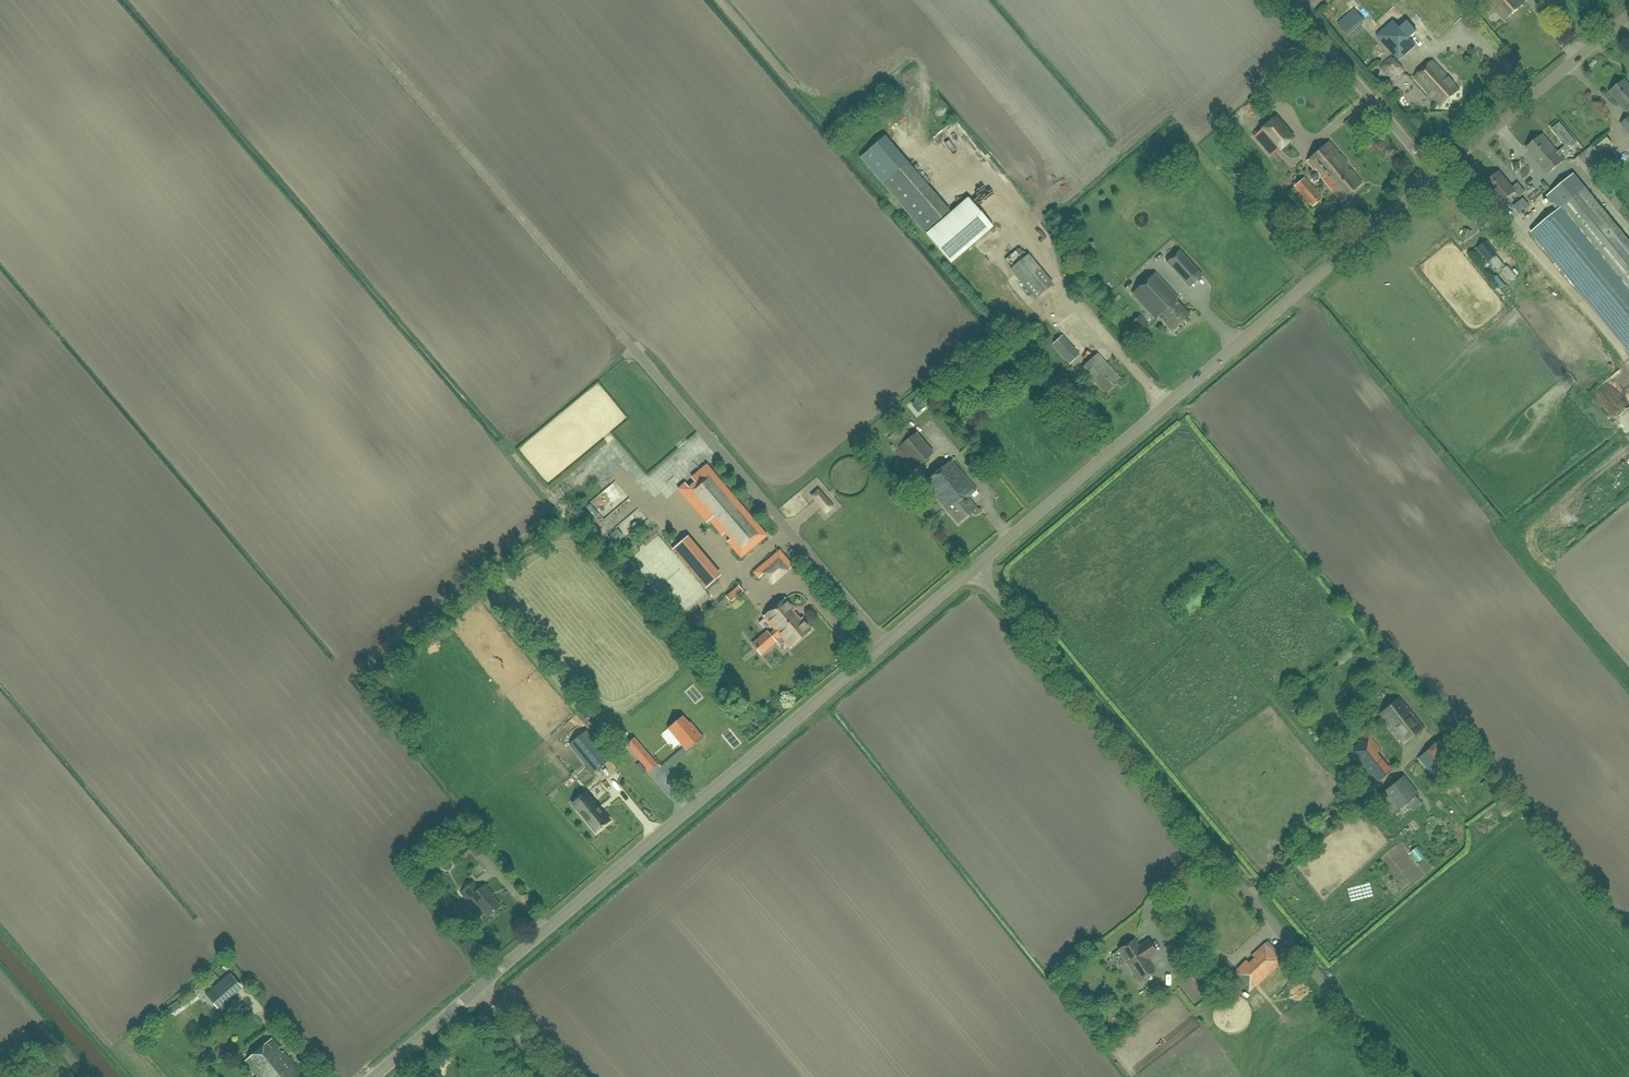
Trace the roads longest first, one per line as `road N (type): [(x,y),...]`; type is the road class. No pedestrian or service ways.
road 1 (track): [(334,0),(885,644)]
road 2 (unclassified): [(1402,1076),(974,567)]
road 3 (tertiary): [(477,987),(974,567)]
road 4 (tertiary): [(974,567),(1436,177)]
road 5 (tertiary): [(1436,177),(1628,15)]
road 6 (unclassified): [(1436,177),(1285,0)]
road 7 (tertiary): [(372,1076),(477,987)]

